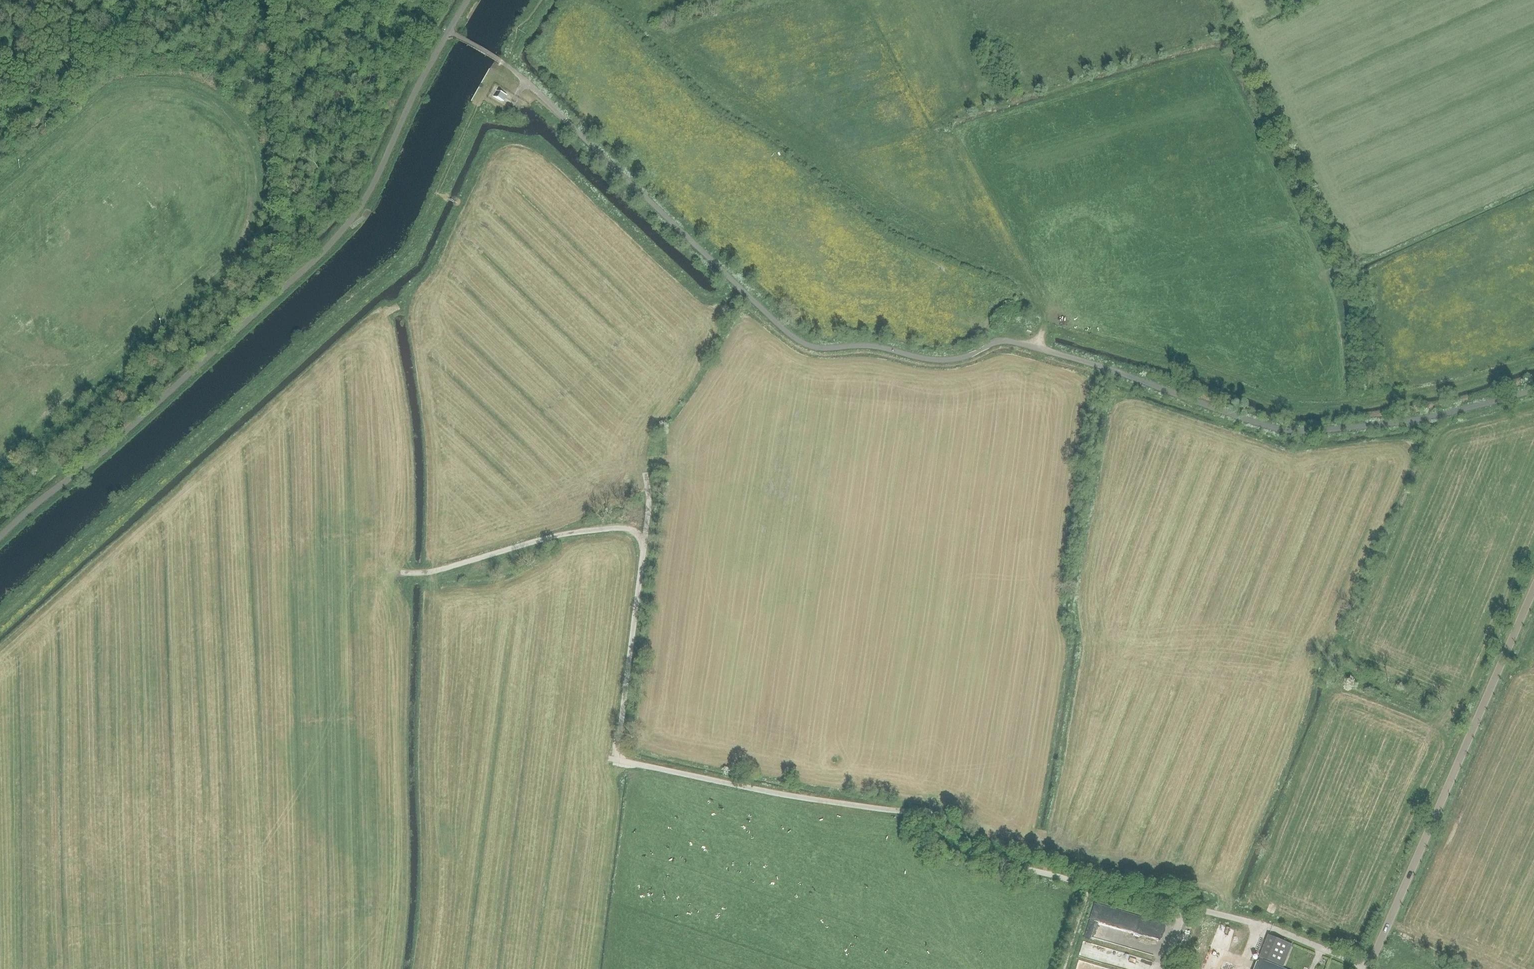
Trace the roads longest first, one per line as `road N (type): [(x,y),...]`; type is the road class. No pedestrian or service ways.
road 1 (track): [(404,572),(430,573),(561,534),(624,529),(643,550),(617,751),(627,765),(929,813),(976,856),(1249,921),(1370,968)]
road 2 (unclassified): [(1533,390),(1433,417),(1289,431),(1008,341),(980,350)]
road 3 (unclassified): [(1369,968),(1533,589)]

